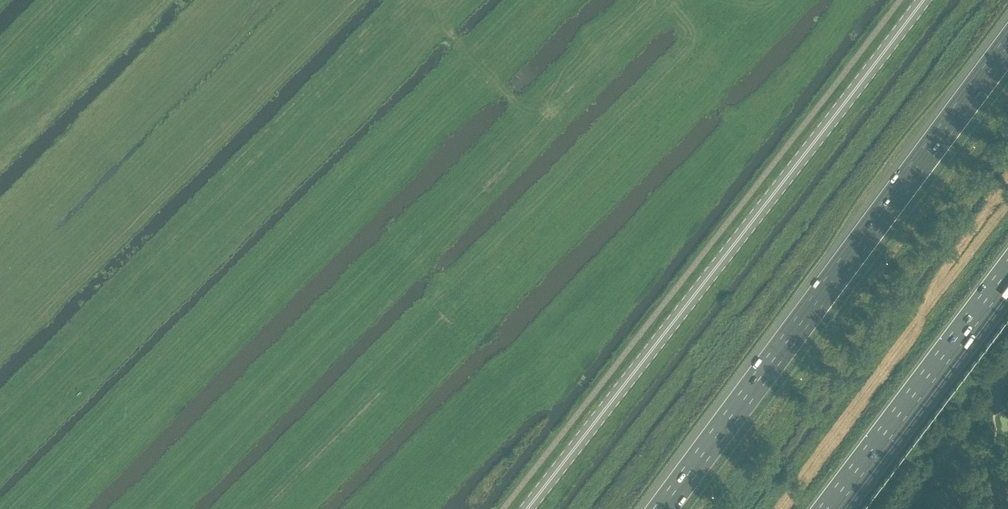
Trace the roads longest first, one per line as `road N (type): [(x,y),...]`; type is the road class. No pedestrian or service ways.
road 1 (secondary): [(526,508),(923,0)]
road 2 (motorway): [(1007,45),(661,508)]
road 3 (motorway): [(827,508),(1007,270)]
road 4 (track): [(525,112),(418,0)]

